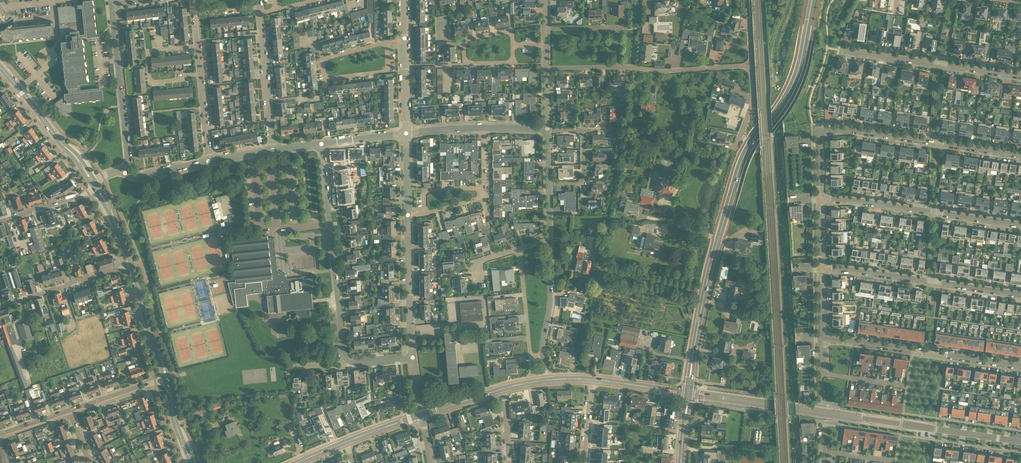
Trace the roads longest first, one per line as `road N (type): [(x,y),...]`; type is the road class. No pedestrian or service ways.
road 1 (secondary): [(688,393),(735,180),(792,86),(812,0)]
road 2 (residential): [(1020,442),(688,393)]
road 3 (residential): [(343,355),(322,144)]
road 4 (residential): [(1020,225),(819,199)]
road 5 (residential): [(1020,365),(820,338)]
road 6 (residential): [(1020,294),(820,269)]
road 7 (residential): [(1020,154),(823,130)]
road 8 (residential): [(1020,76),(838,50)]
road 9 (residential): [(125,172),(111,4)]
road 10 (tertiary): [(95,186),(0,67)]
road 11 (residential): [(387,42),(322,64),(332,78),(388,66)]
road 12 (residential): [(412,359),(407,216)]
road 13 (residential): [(0,306),(132,265)]
road 14 (residential): [(272,151),(259,15)]
road 15 (residential): [(617,67),(751,66)]
road 16 (residential): [(197,45),(149,51),(150,80),(200,73)]
road 17 (residential): [(513,45),(508,31),(464,42),(470,64),(507,63)]

